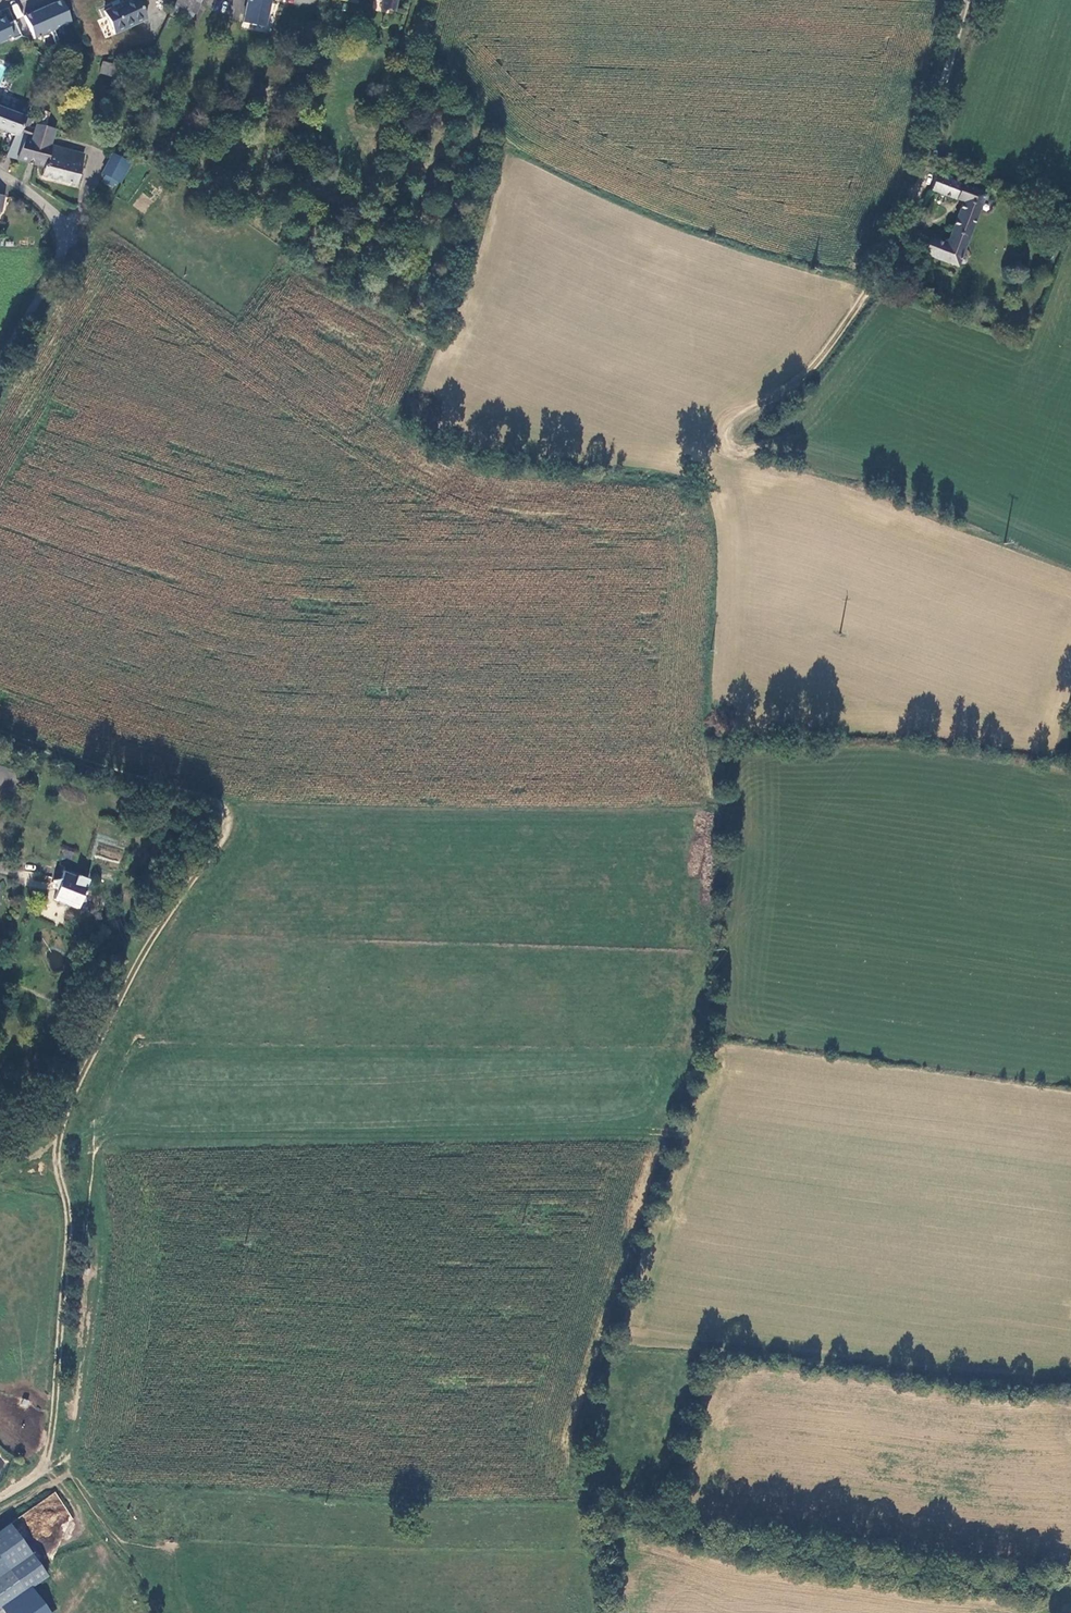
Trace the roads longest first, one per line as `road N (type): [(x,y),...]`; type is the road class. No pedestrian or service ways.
road 1 (track): [(74,1097),(154,935),(230,818),(223,804),(0,734)]
road 2 (track): [(0,1497),(40,1468),(54,1414),(69,1213),(54,1162),(74,1097)]
road 3 (unclassified): [(0,173),(47,206),(61,235),(59,256),(0,359)]

